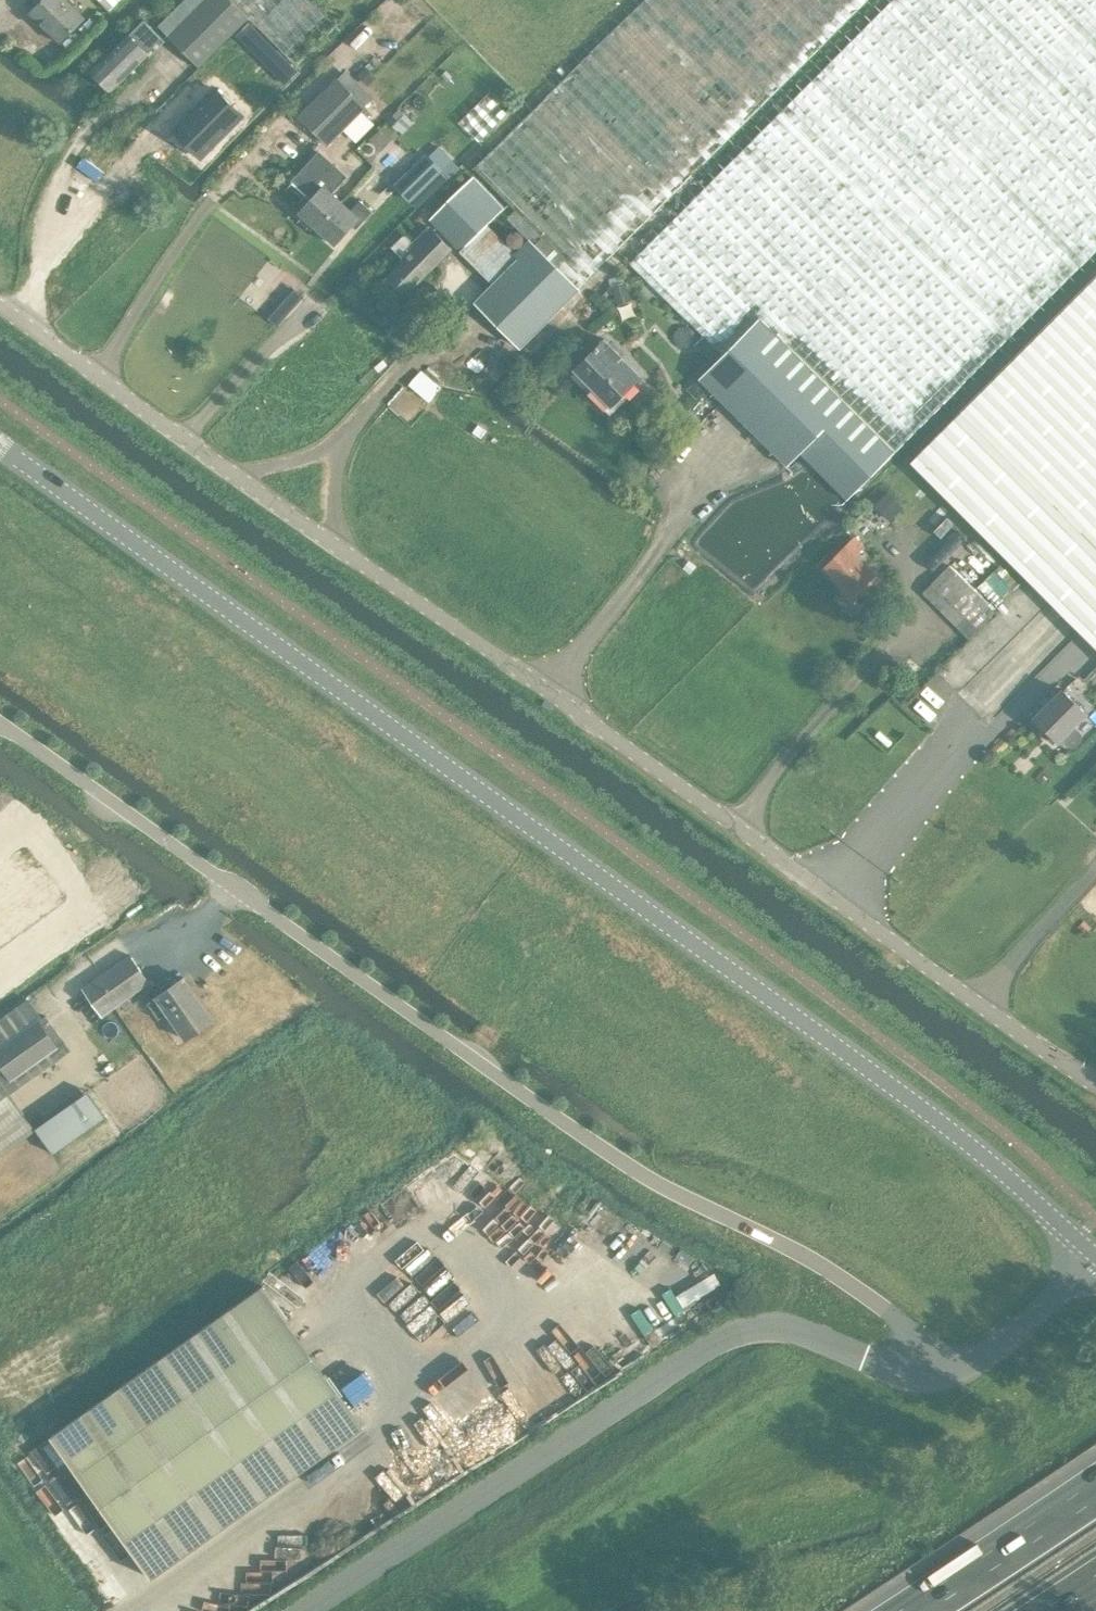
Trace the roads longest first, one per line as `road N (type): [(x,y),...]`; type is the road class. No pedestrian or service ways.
road 1 (tertiary): [(1093,1254),(927,1112),(0,445)]
road 2 (unclassified): [(1095,1082),(0,305)]
road 3 (unclassified): [(958,1368),(826,1267),(596,1143),(0,722)]
road 4 (unclassified): [(958,1368),(922,1374),(794,1329),(741,1331),(303,1610)]
road 5 (motorway): [(1095,1495),(918,1610)]
road 6 (unclassified): [(1093,1254),(1007,1339),(958,1368)]

